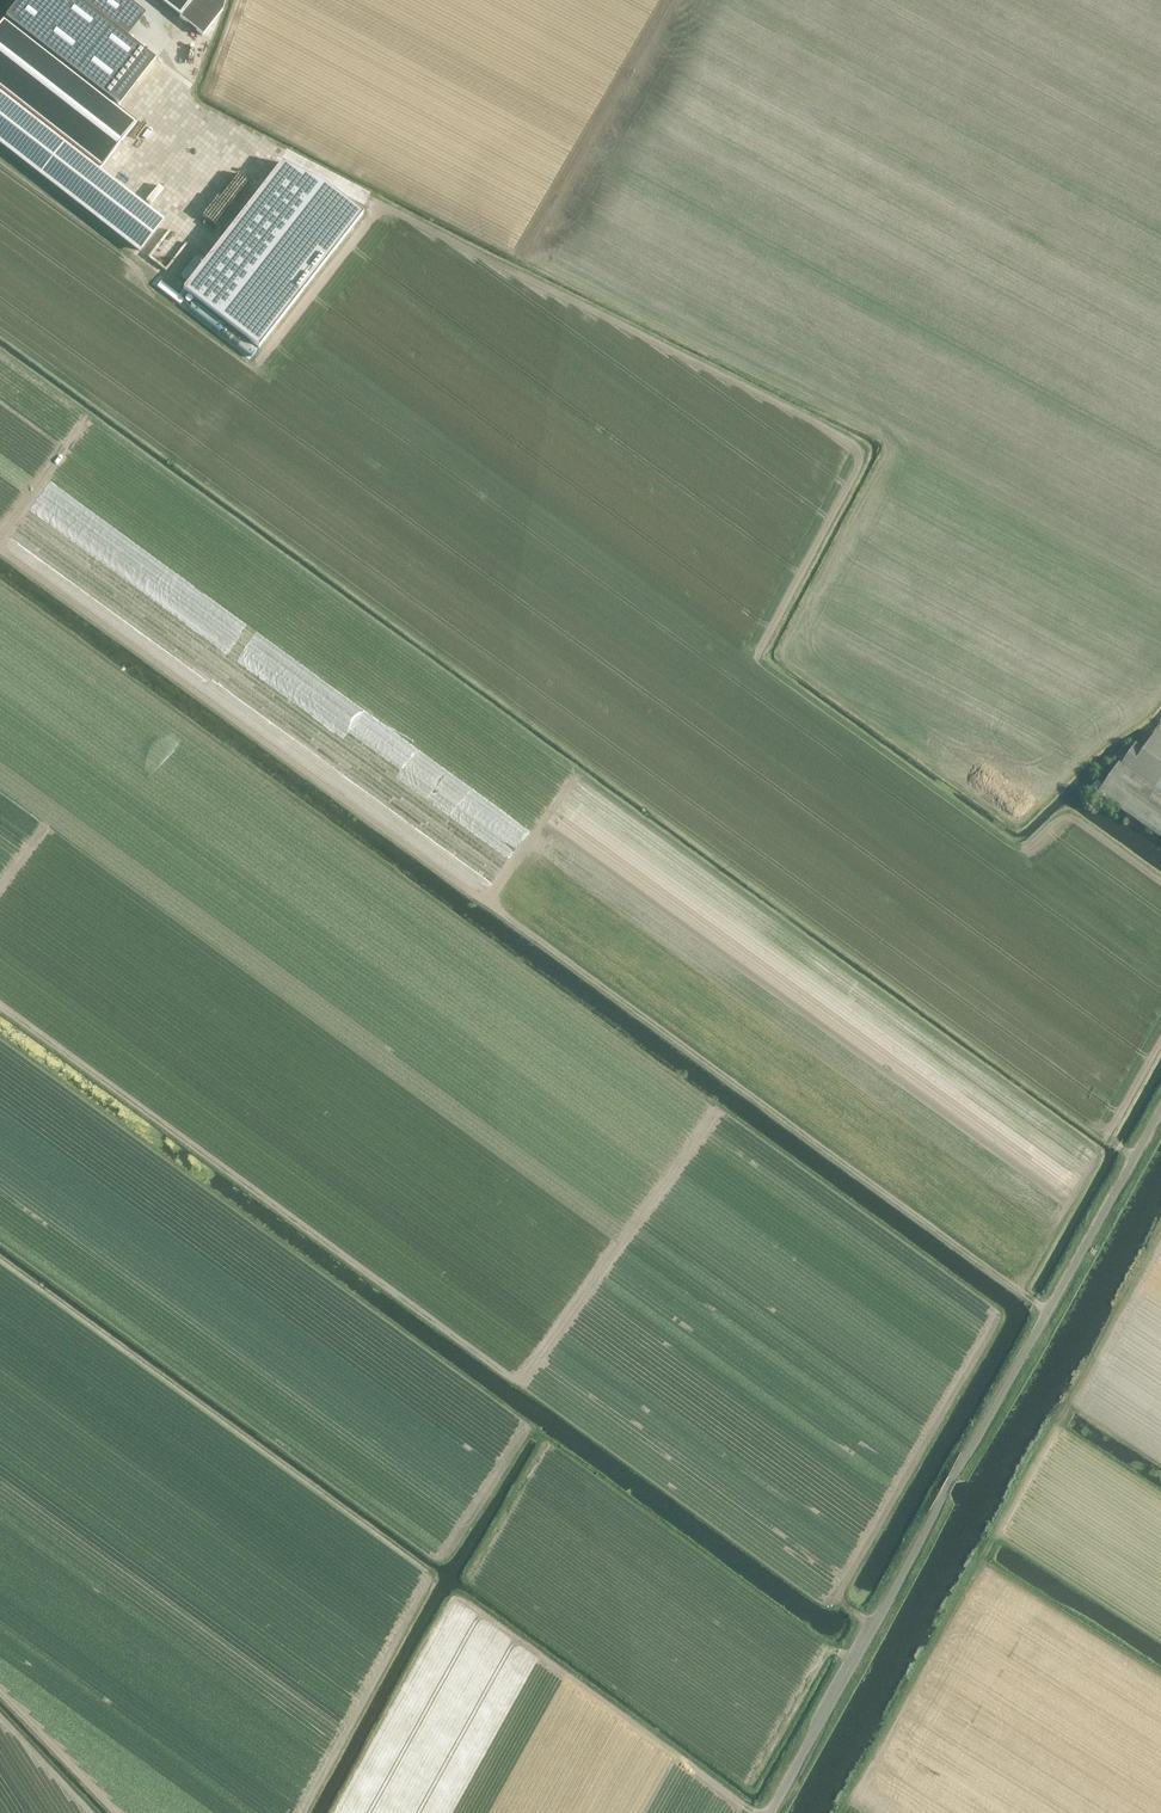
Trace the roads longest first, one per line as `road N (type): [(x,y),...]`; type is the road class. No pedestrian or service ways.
road 1 (unclassified): [(769,1812),(1160,1105)]

